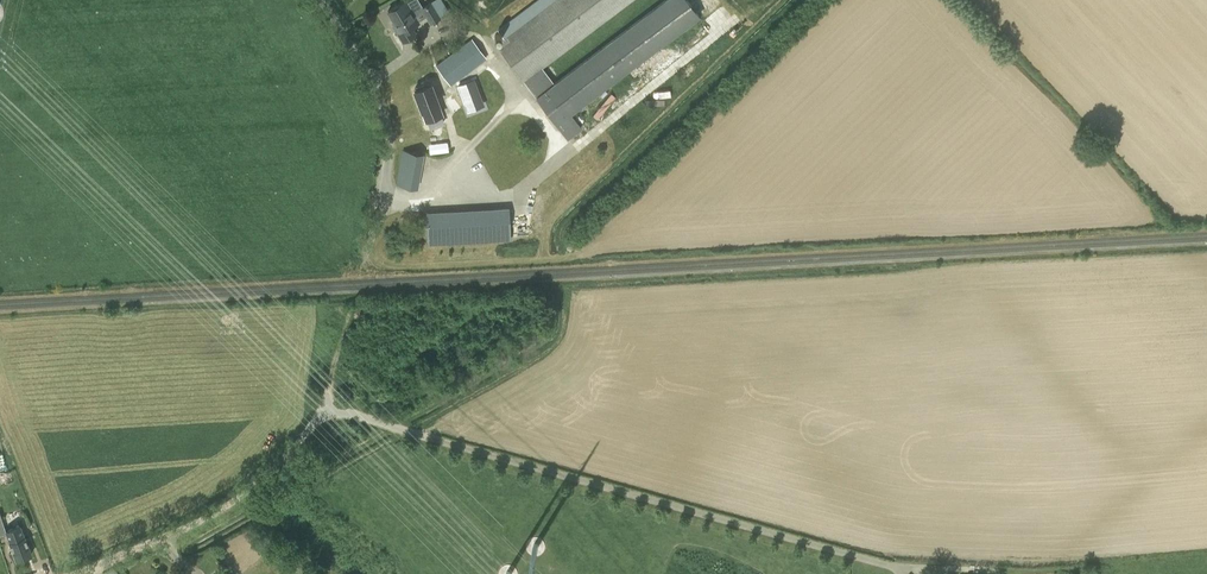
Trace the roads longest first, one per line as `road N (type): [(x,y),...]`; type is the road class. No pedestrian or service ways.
road 1 (unclassified): [(76,573),(228,505),(300,441),(329,387)]
road 2 (unclassified): [(369,251),(389,131),(322,0)]

